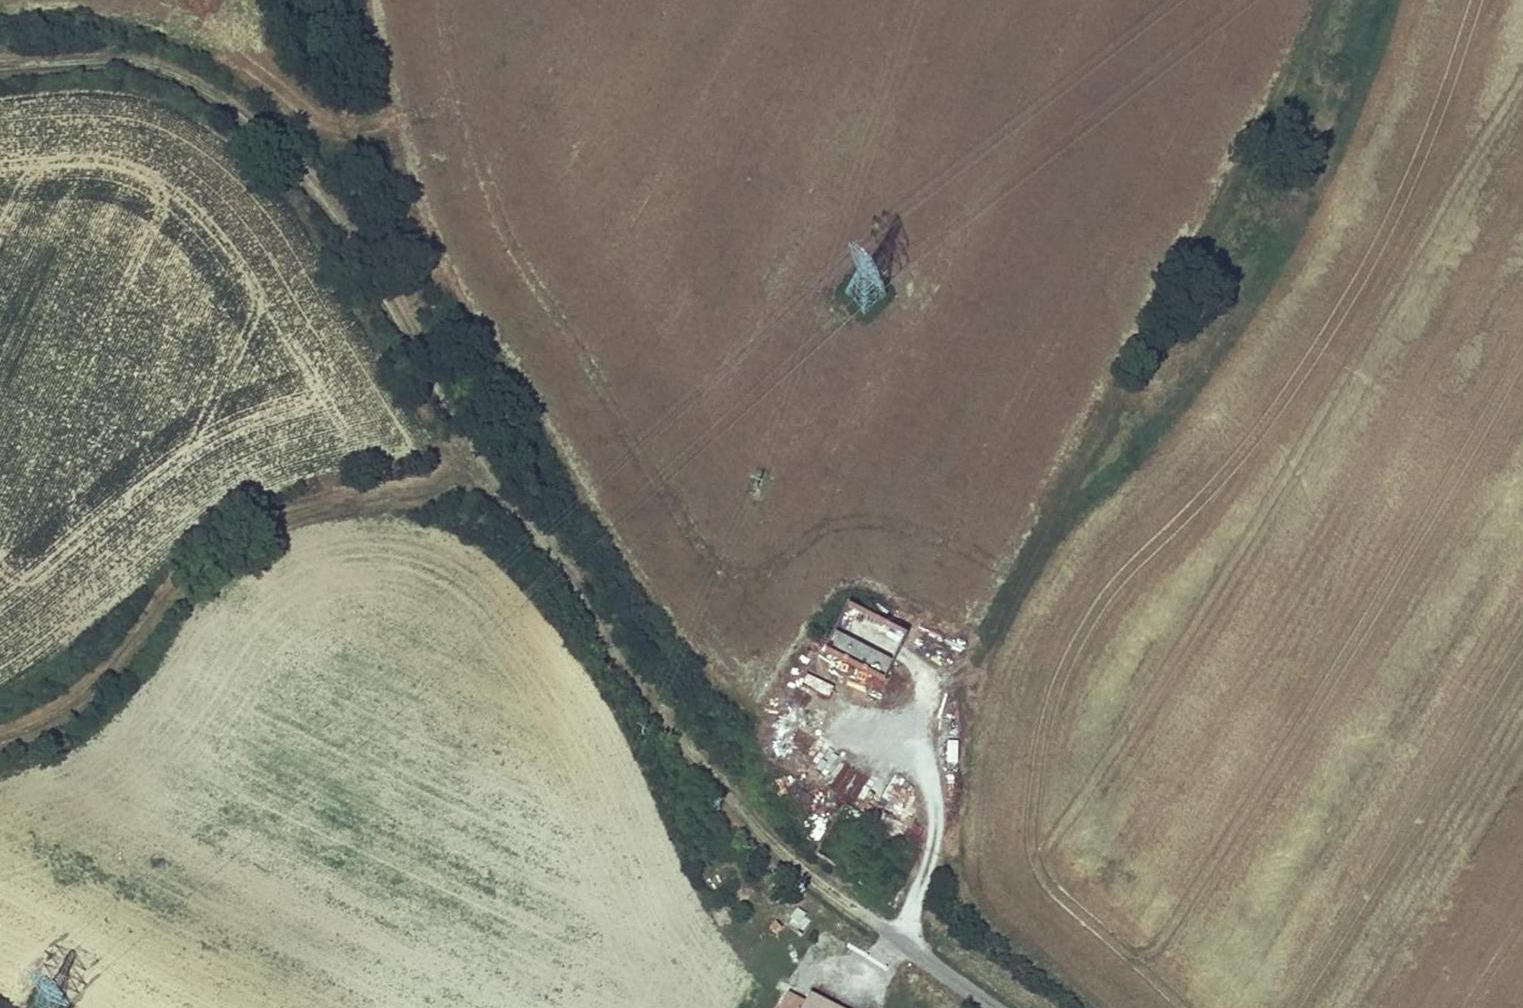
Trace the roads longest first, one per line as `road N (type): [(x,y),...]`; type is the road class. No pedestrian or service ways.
road 1 (track): [(902,939),(938,823),(937,697),(976,652),(1315,0)]
road 2 (track): [(0,737),(49,720),(124,661),(222,539),(256,519),(485,467)]
road 3 (track): [(791,861),(671,726),(485,467)]
road 4 (track): [(0,67),(101,60),(179,76),(244,117),(310,182),(364,257)]
road 5 (track): [(364,257),(371,219),(317,0)]
road 6 (unclassified): [(999,1007),(791,861)]
road 7 (track): [(364,257),(485,467)]

